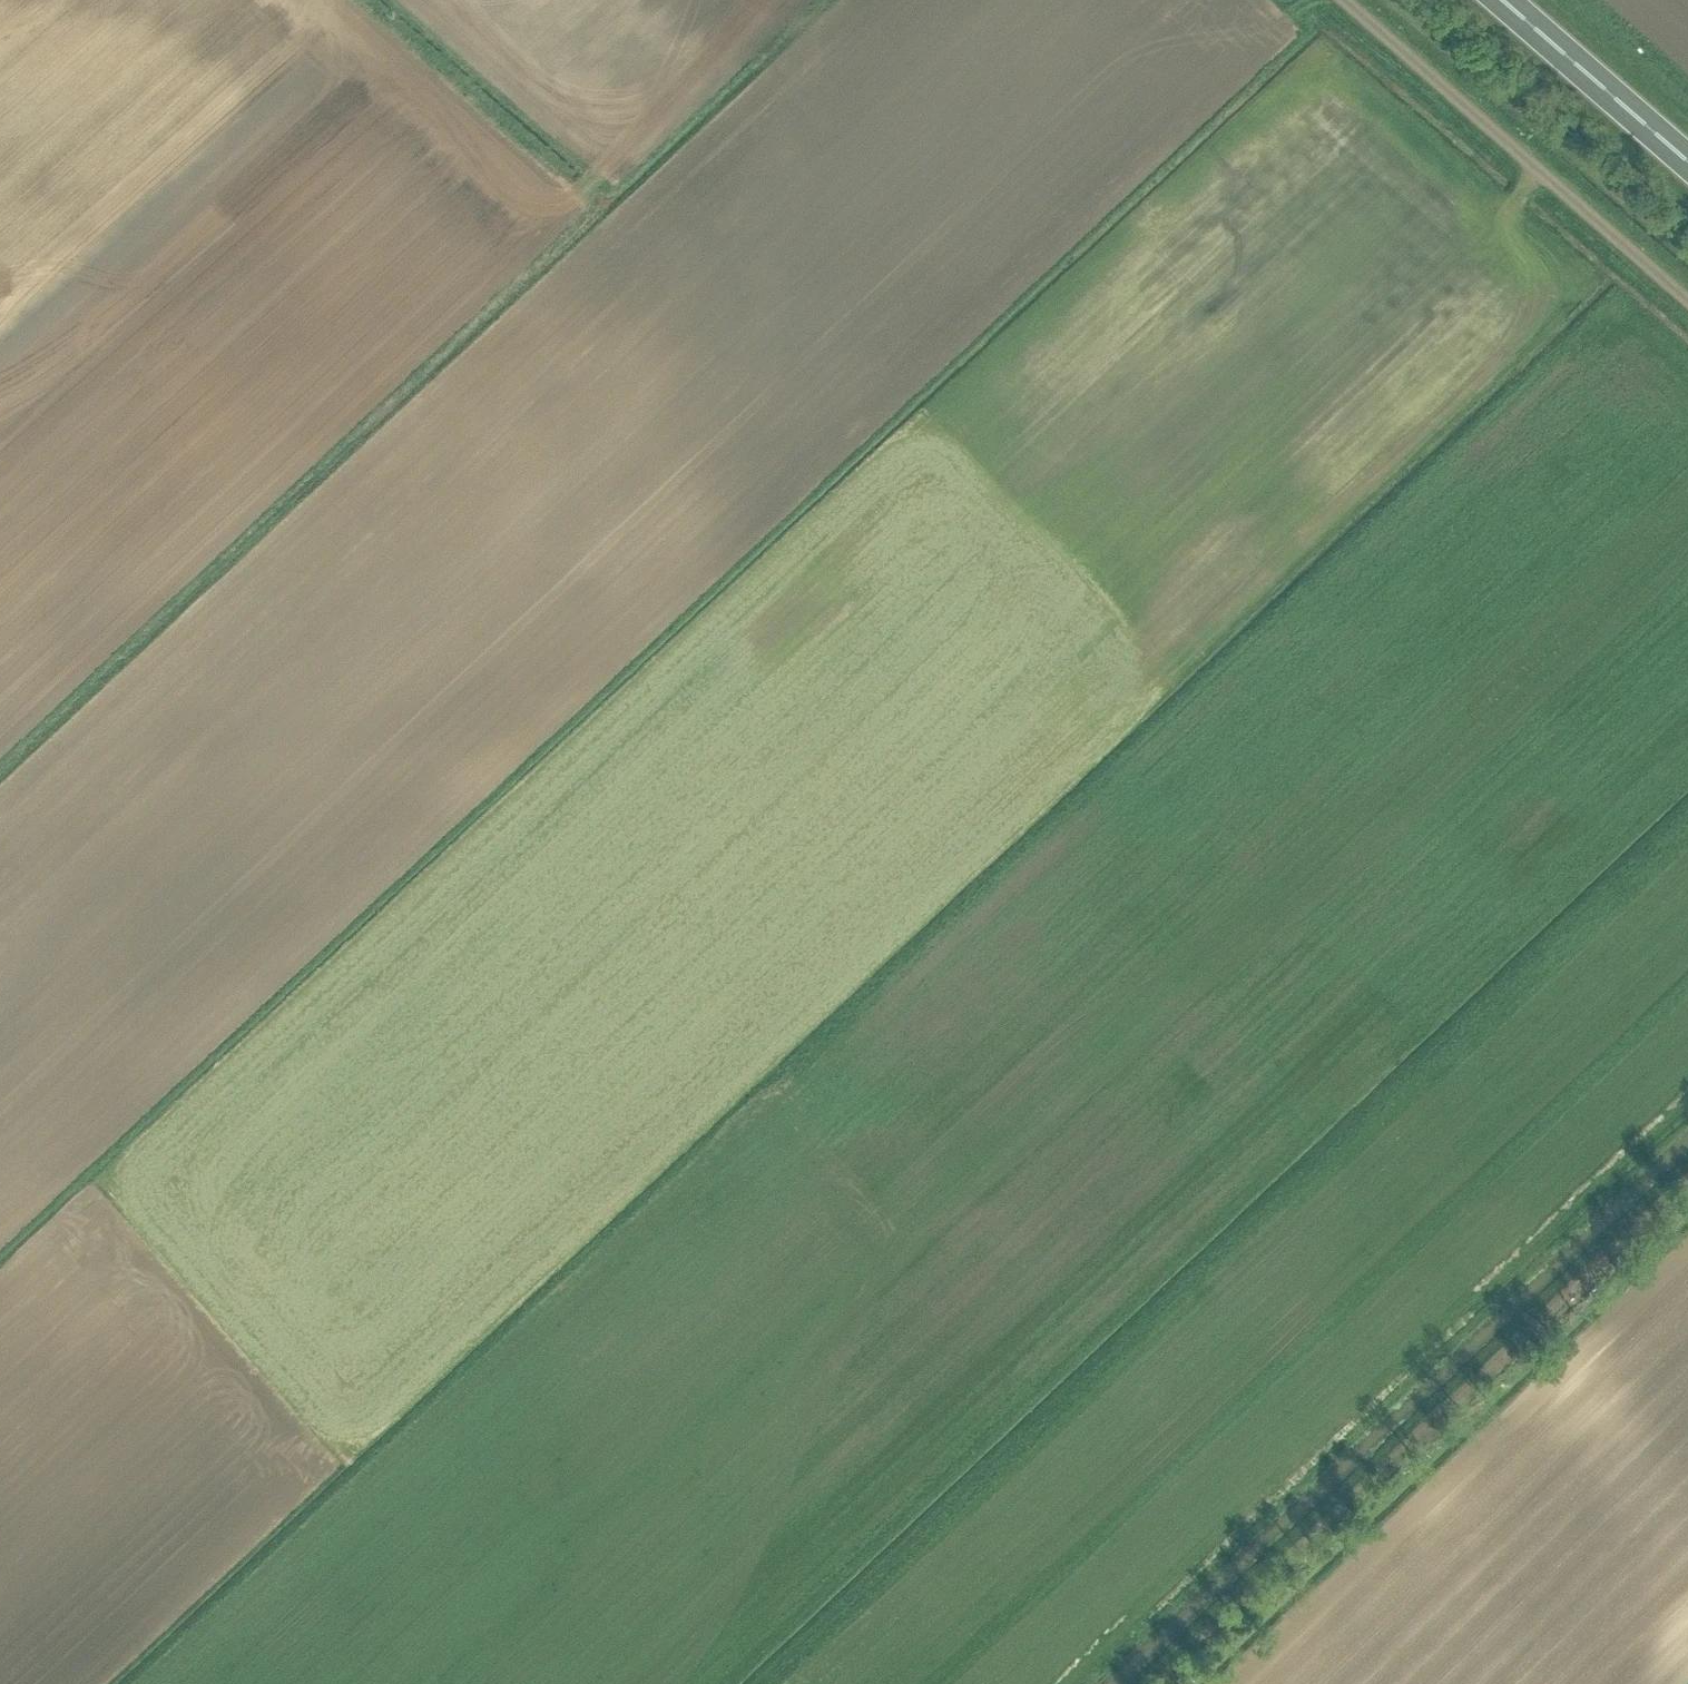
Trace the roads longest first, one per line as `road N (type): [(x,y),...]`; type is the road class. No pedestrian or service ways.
road 1 (unclassified): [(1687,298),(1346,0)]
road 2 (trunk): [(1687,162),(1503,0)]

